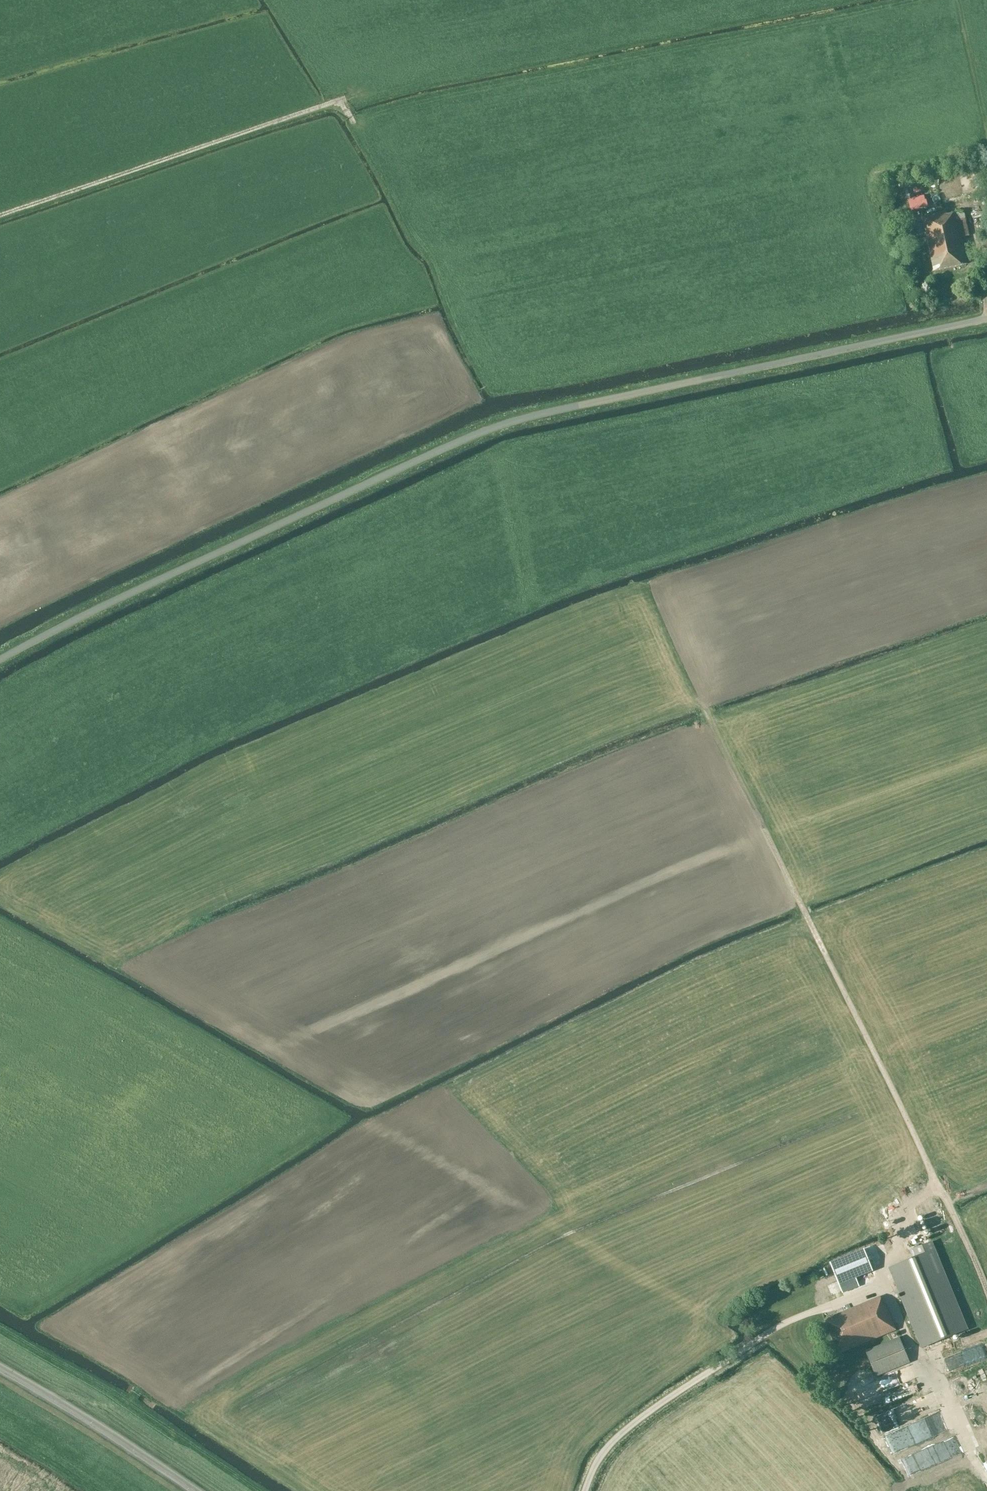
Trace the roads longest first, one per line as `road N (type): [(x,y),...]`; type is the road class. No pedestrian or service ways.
road 1 (unclassified): [(986,321),(475,435),(0,663)]
road 2 (tertiary): [(191,1490),(0,1369)]

